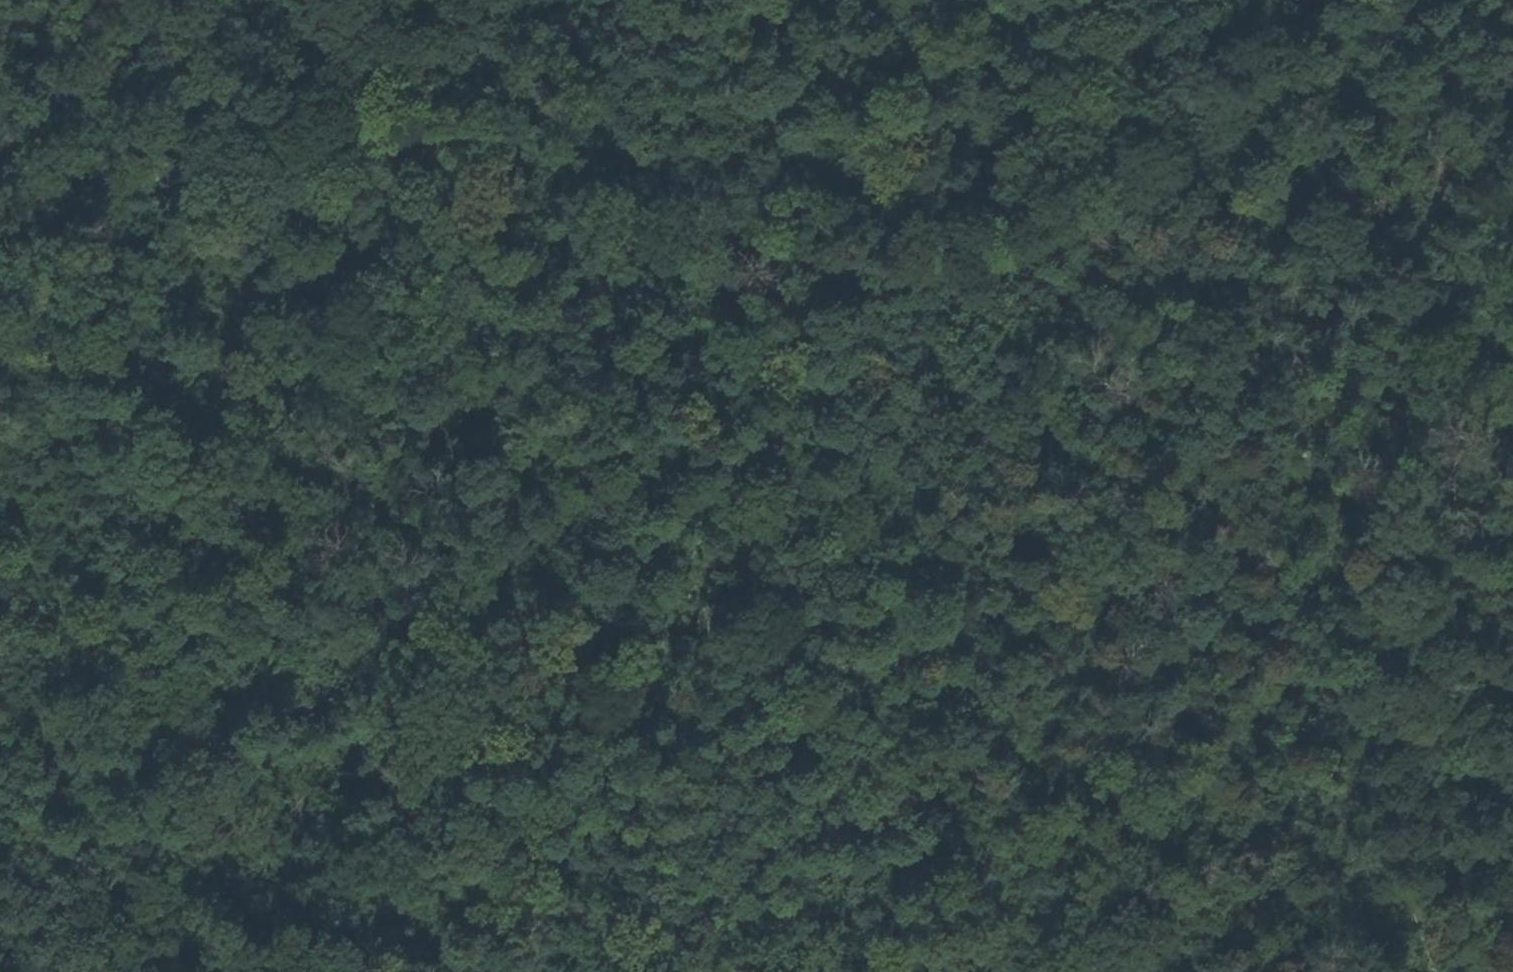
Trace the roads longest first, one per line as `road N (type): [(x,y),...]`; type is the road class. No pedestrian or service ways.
road 1 (track): [(156,0),(0,130)]

